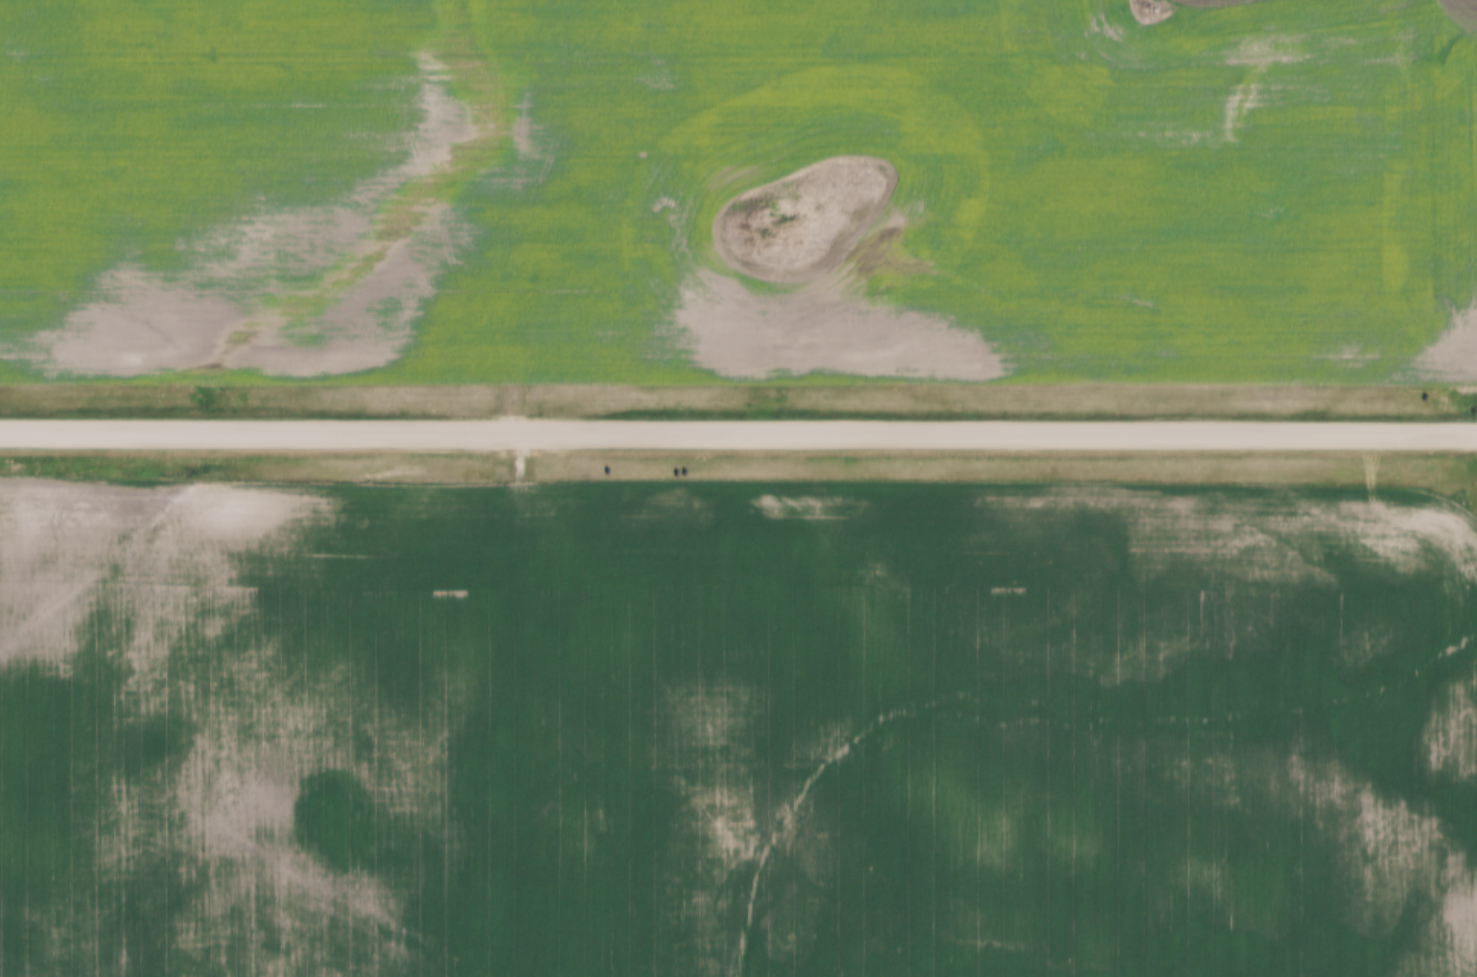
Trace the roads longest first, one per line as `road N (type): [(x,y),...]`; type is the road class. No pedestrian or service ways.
road 1 (tertiary): [(0,433),(1476,432)]

